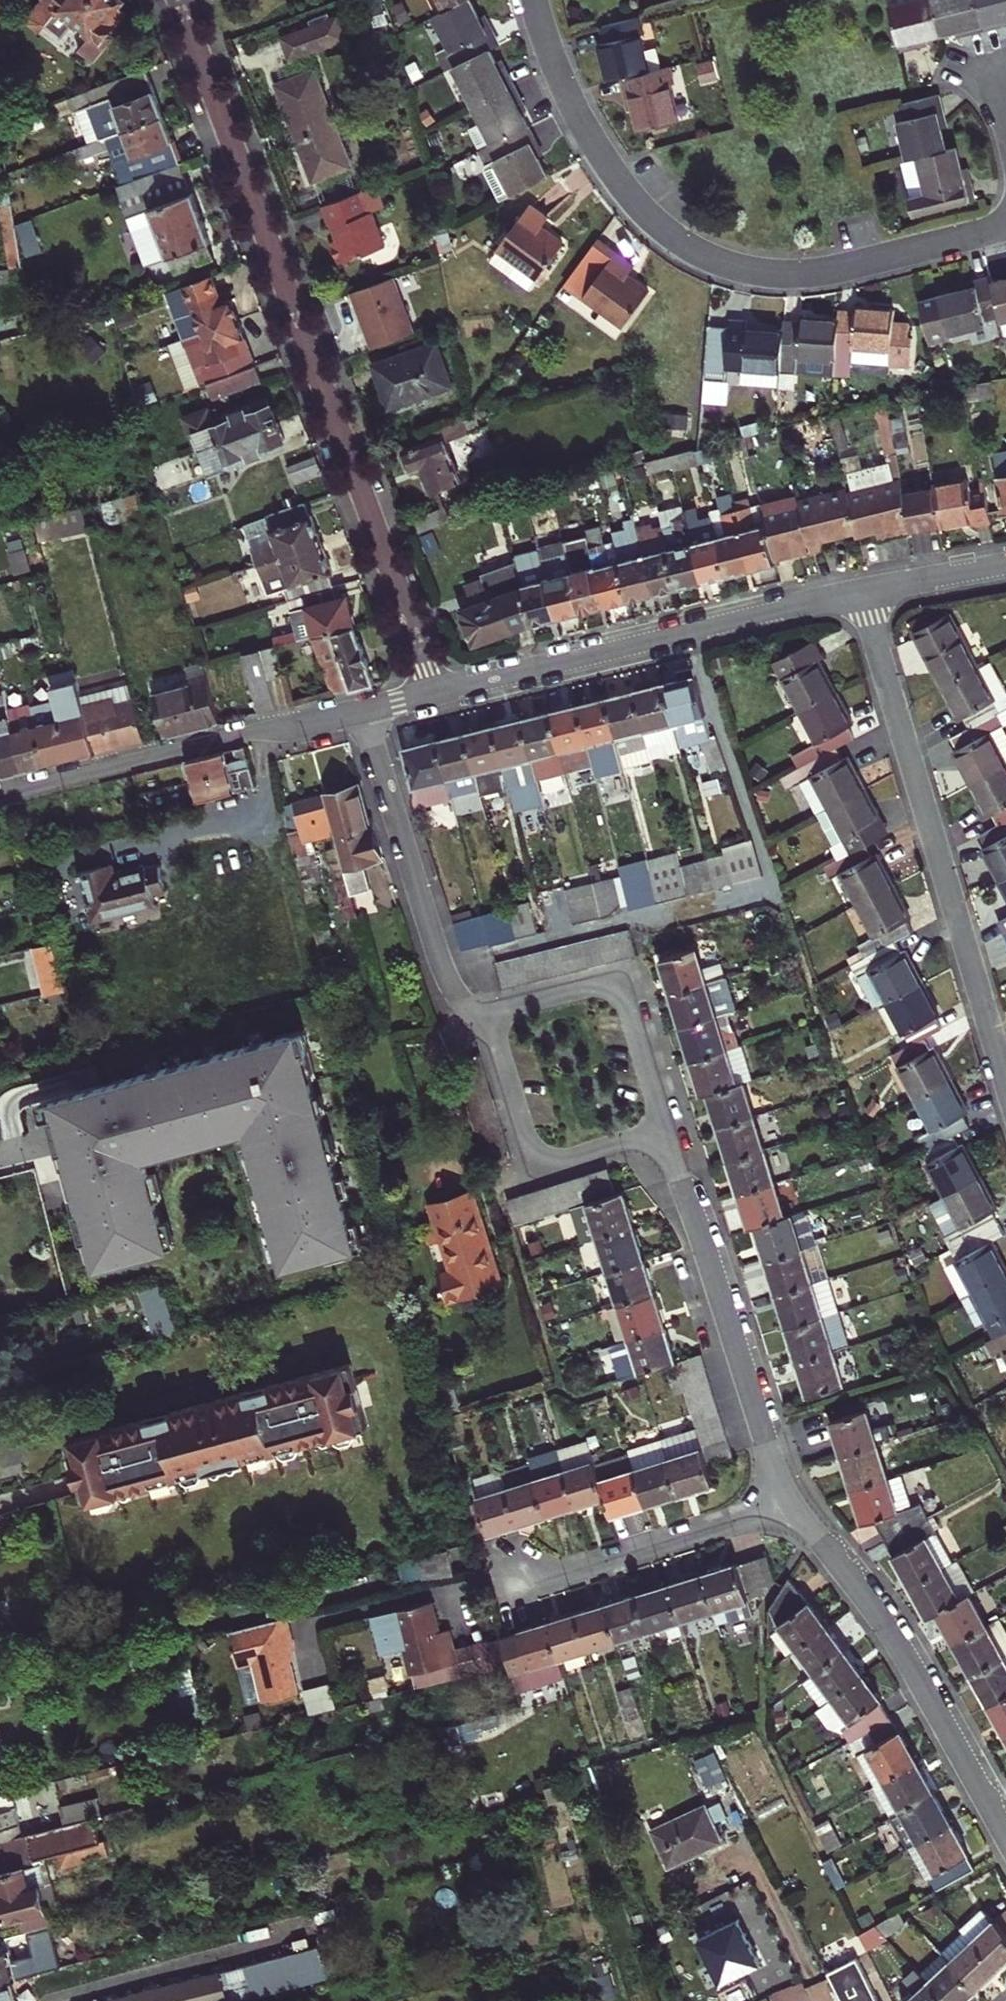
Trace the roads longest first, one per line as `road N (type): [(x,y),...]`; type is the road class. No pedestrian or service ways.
road 1 (residential): [(180,0),(431,693)]
road 2 (residential): [(1005,229),(816,274),(760,273),(707,258),(659,227),(619,181),(578,112),(535,0)]
road 3 (residential): [(858,597),(1005,1088)]
road 4 (residential): [(858,597),(431,693)]
road 5 (residential): [(1005,1835),(900,1638),(829,1548),(782,1504)]
road 6 (residential): [(782,1504),(690,1211),(668,1156),(649,1142)]
road 7 (residential): [(364,709),(0,796)]
road 8 (residential): [(486,1023),(462,996),(430,928),(364,709)]
road 9 (residential): [(649,1142),(662,1126),(664,1105),(634,1002),(623,990),(607,983),(486,1023)]
road 10 (residential): [(528,1585),(782,1504)]
road 11 (residential): [(486,1023),(529,1145),(545,1157),(566,1161),(649,1142)]
road 12 (residential): [(1005,570),(858,597)]

